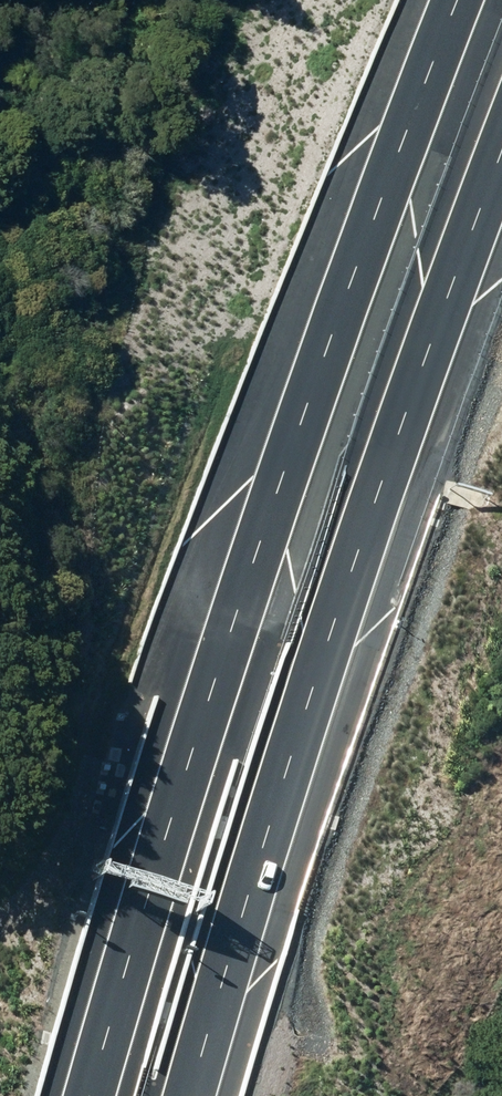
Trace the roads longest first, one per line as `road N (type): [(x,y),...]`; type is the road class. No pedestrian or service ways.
road 1 (motorway): [(97,1095),(175,823),(355,283),(463,0)]
road 2 (motorway): [(501,167),(432,348),(269,836),(194,1095)]

